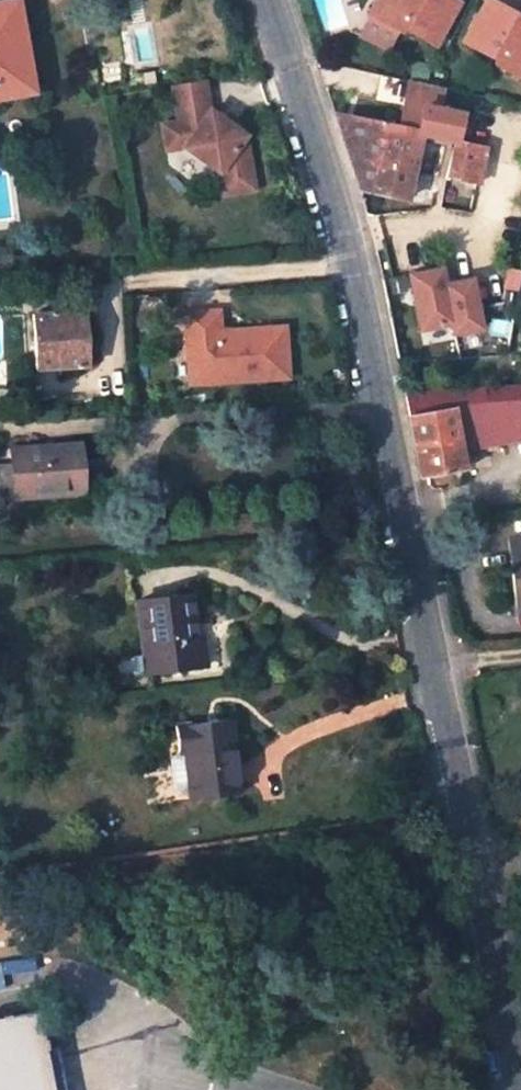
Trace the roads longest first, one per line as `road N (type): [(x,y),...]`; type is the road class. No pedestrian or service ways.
road 1 (residential): [(506,1089),(336,215),(268,0)]

